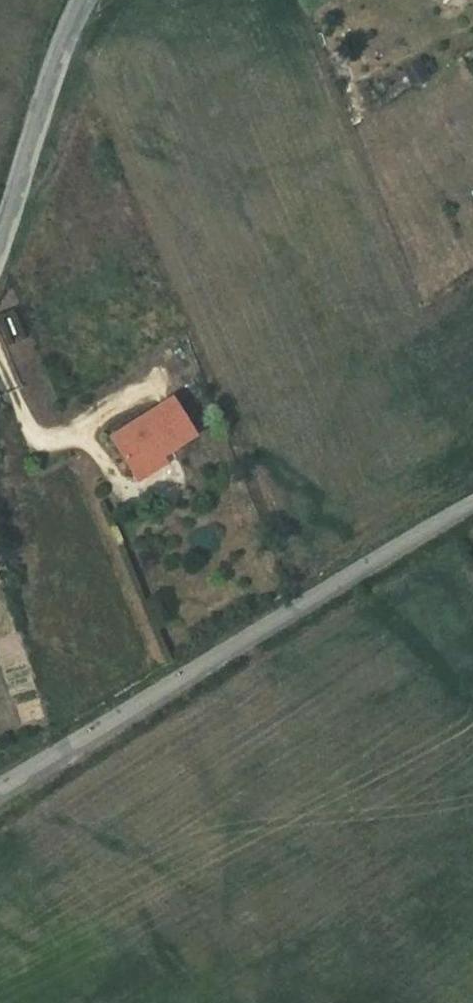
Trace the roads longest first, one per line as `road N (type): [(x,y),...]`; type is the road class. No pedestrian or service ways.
road 1 (unclassified): [(472,505),(0,791)]
road 2 (residential): [(0,245),(80,0)]

